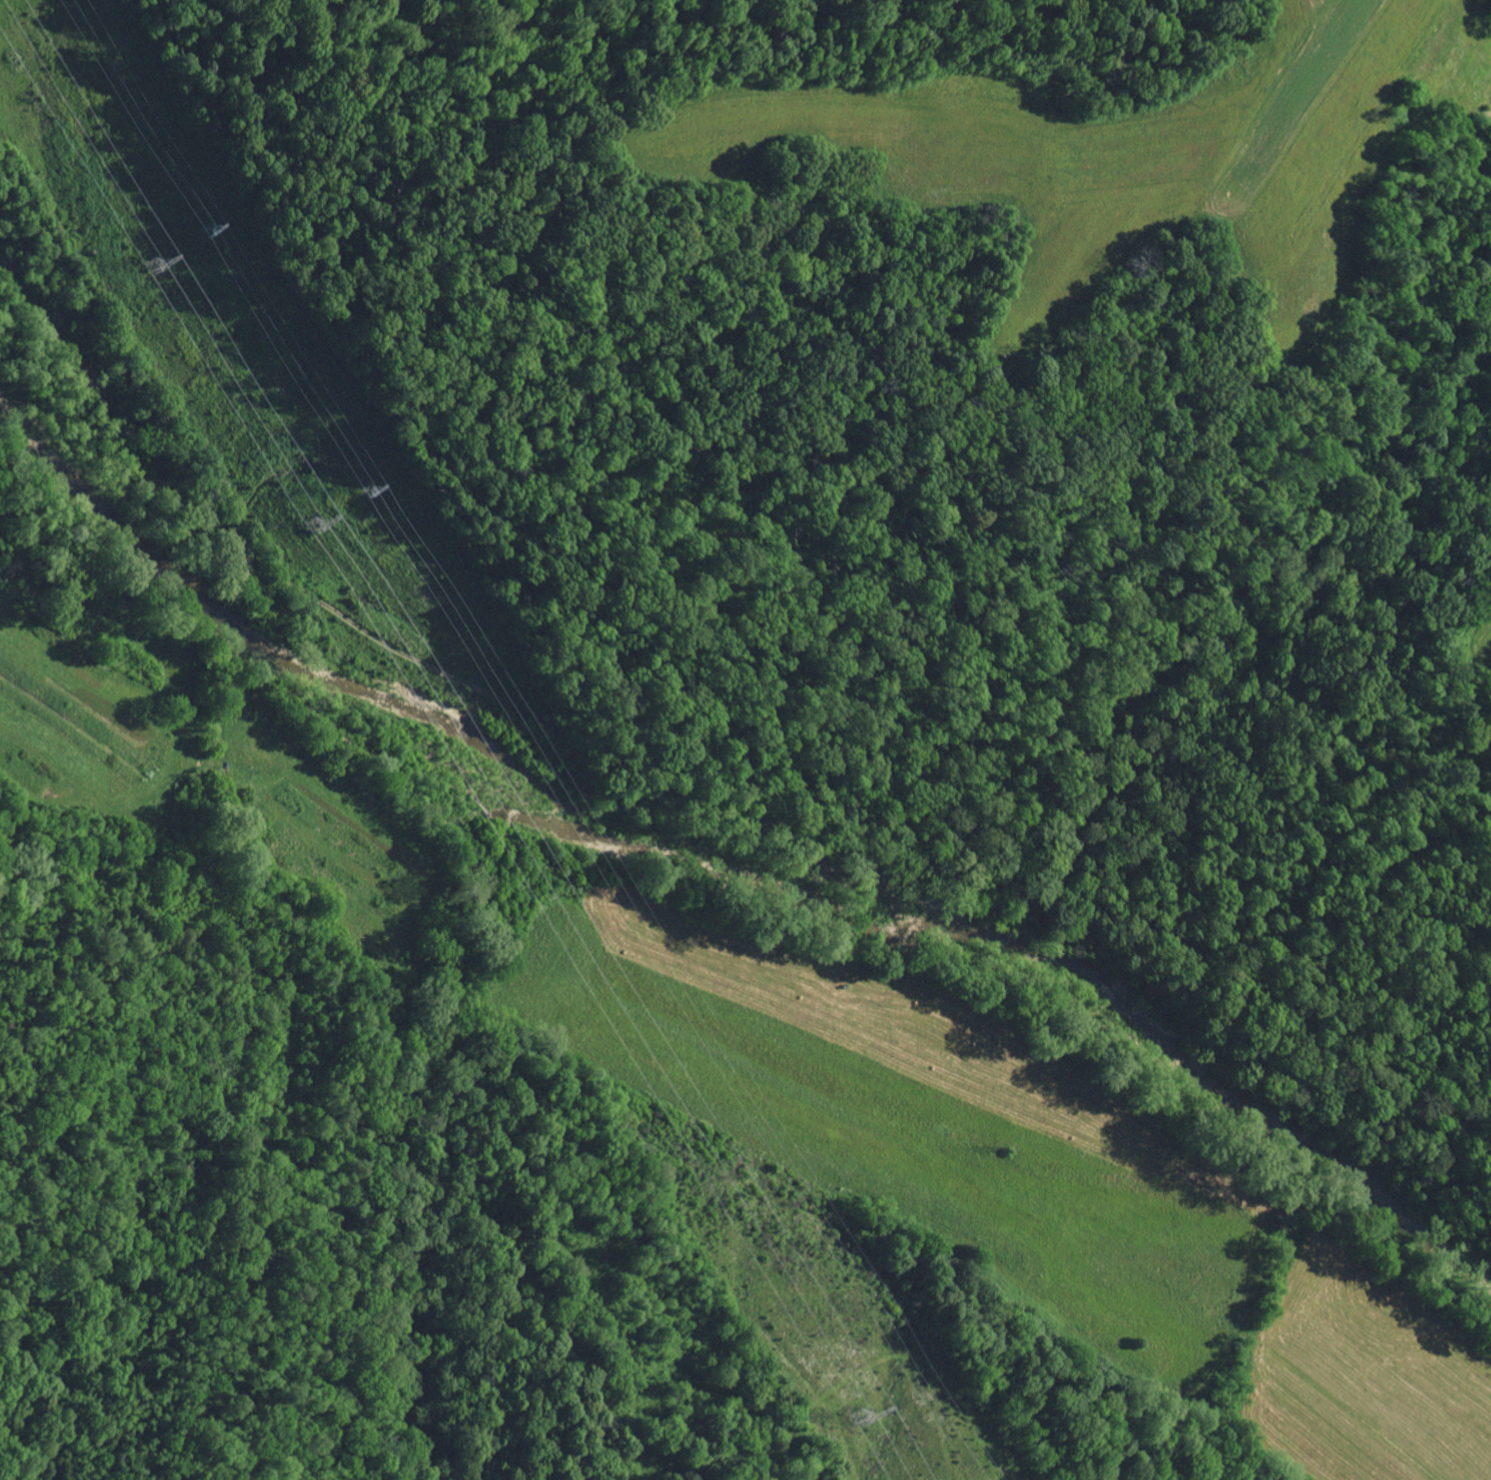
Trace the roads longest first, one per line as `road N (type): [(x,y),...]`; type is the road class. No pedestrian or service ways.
road 1 (residential): [(1490,1225),(1376,1137),(1240,1053),(1123,941),(1032,871),(914,820),(605,759),(389,655),(312,608),(188,499),(0,184)]

